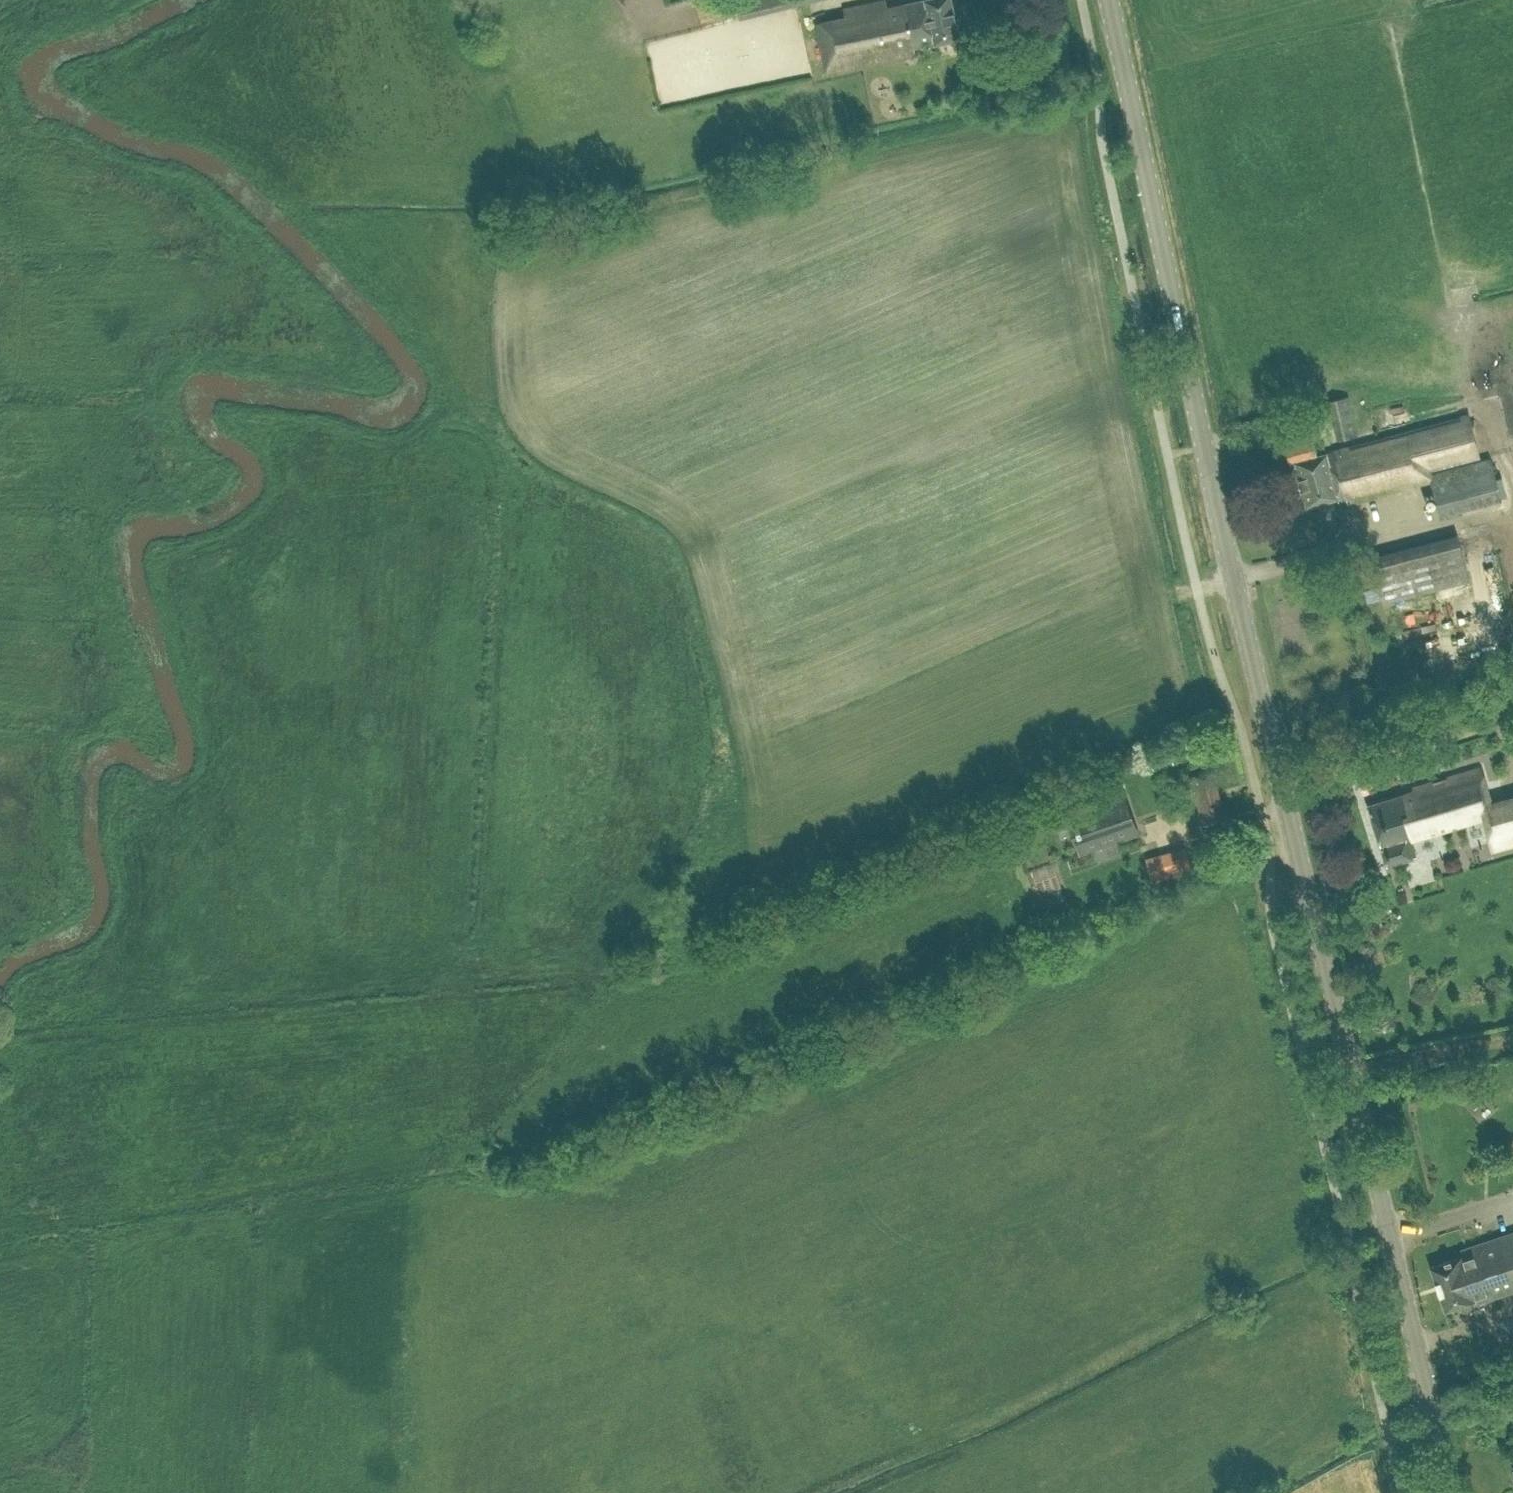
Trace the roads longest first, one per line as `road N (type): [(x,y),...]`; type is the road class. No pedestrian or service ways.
road 1 (secondary): [(1449,1492),(1249,651),(1109,0)]
road 2 (track): [(1512,1038),(1351,1073)]

